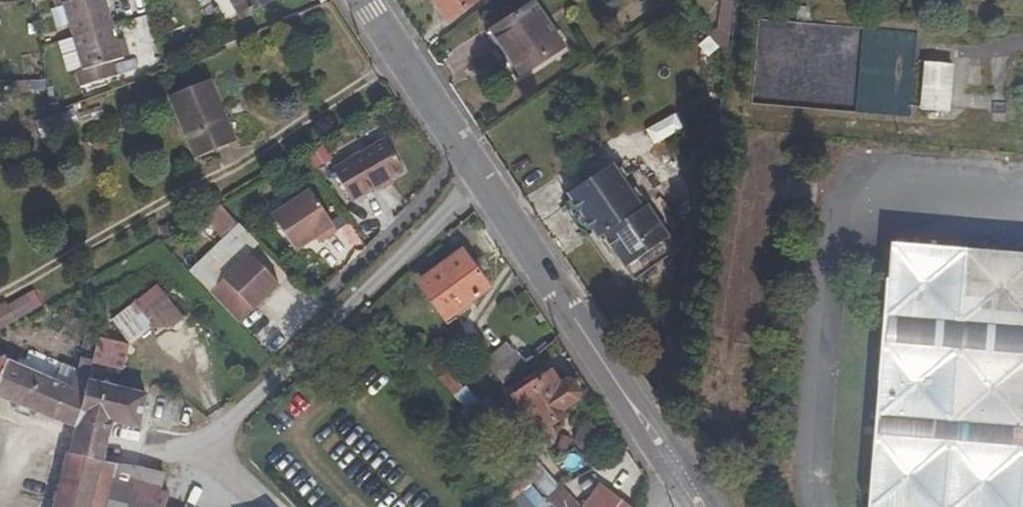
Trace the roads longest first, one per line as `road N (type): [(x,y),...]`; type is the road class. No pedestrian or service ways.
road 1 (tertiary): [(362,0),(674,473)]

